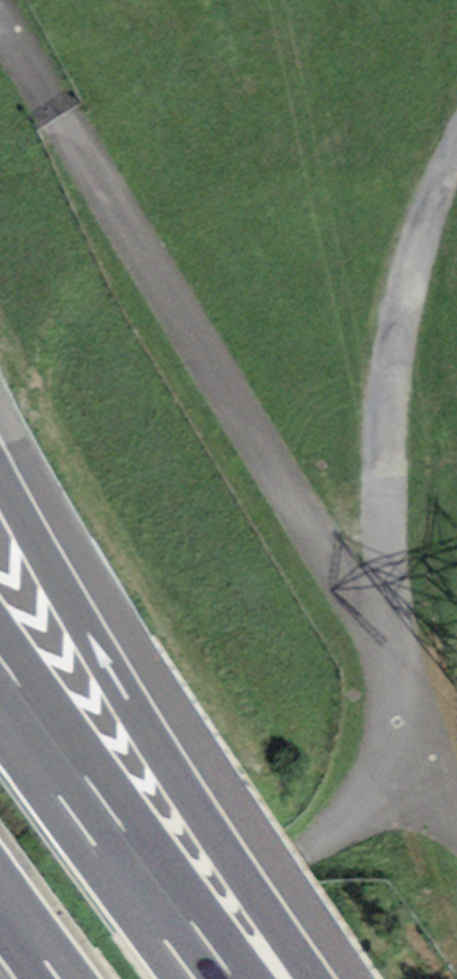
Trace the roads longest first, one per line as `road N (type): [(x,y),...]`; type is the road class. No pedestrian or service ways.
road 1 (track): [(456,134),(398,302),(381,385),(377,477),(392,660),(390,734),(377,776),(358,808),(136,978)]
road 2 (track): [(388,615),(338,566),(0,13)]
road 3 (motorway): [(294,978),(65,601),(0,479)]
road 4 (motorway): [(215,978),(0,681)]

